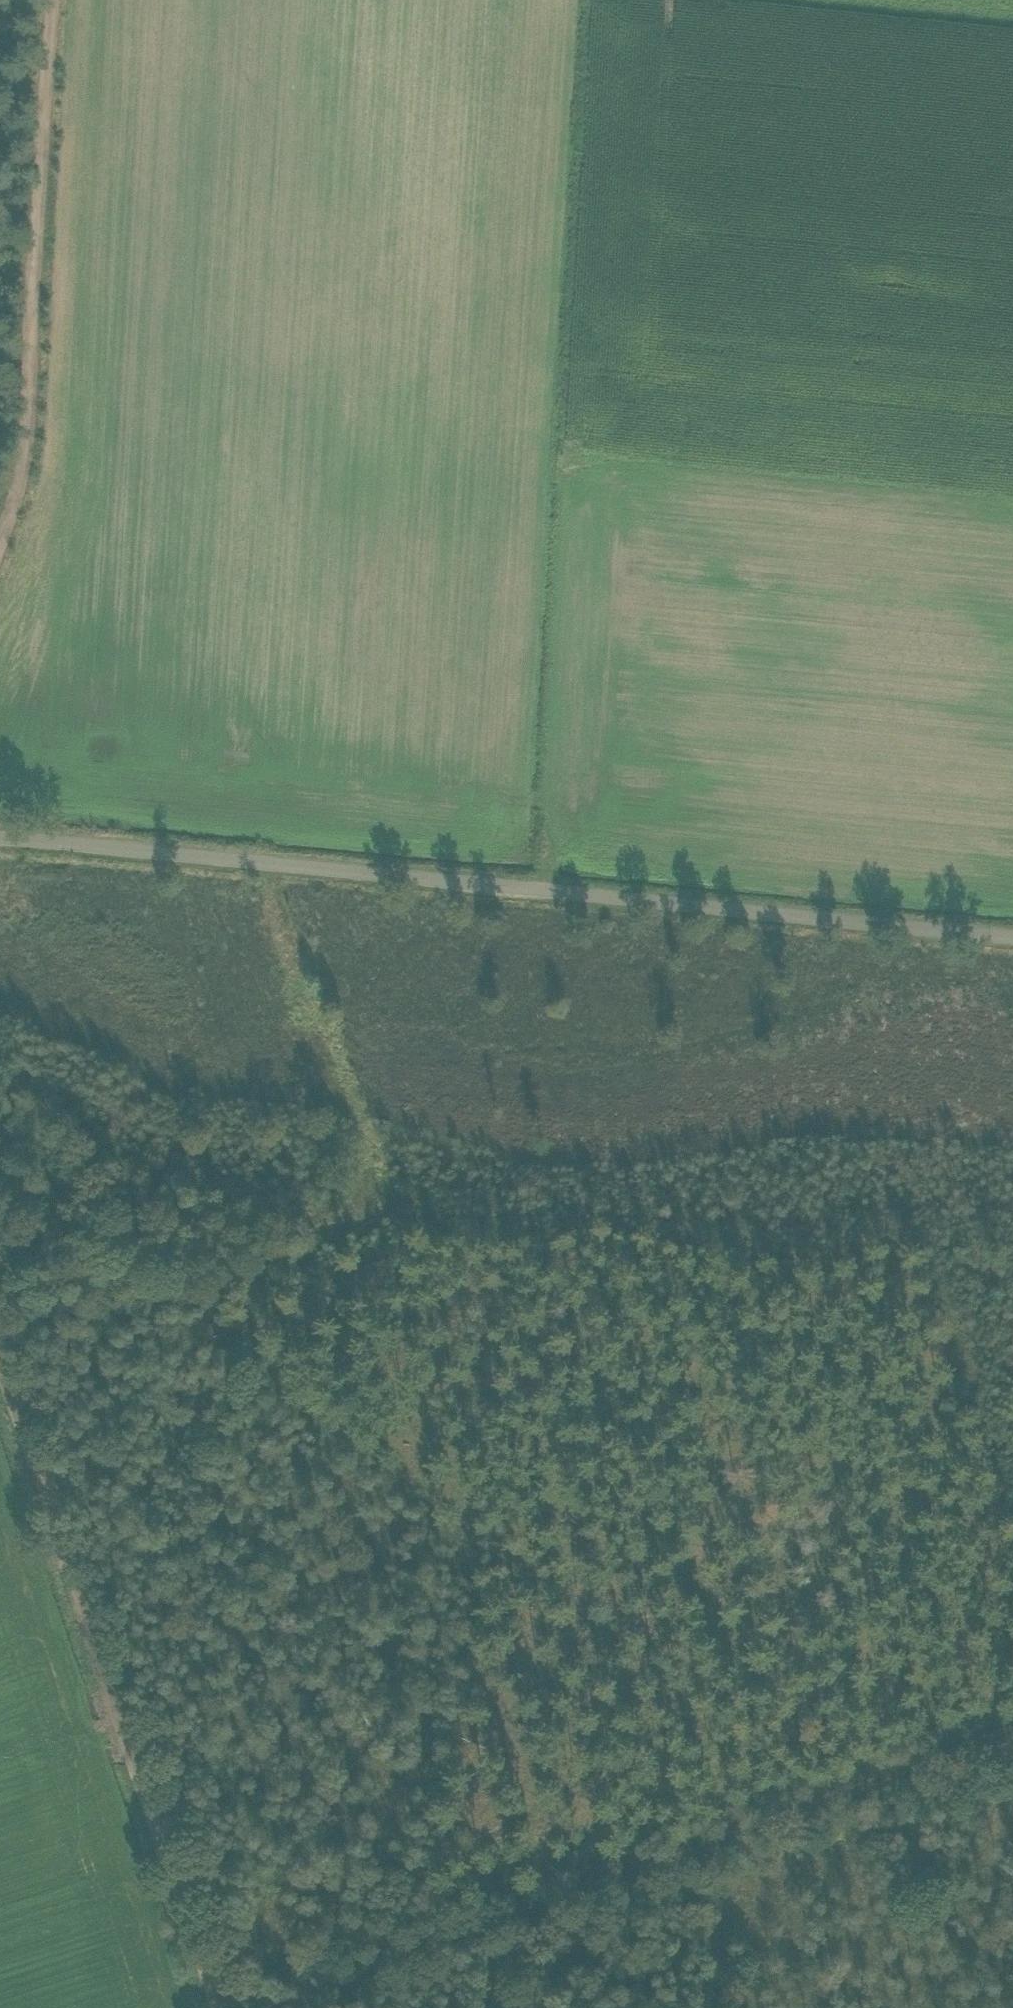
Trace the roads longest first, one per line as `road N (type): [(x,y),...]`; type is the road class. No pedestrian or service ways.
road 1 (unclassified): [(0,840),(1012,938)]
road 2 (track): [(0,1351),(226,2007)]
road 3 (track): [(0,541),(29,457),(52,0)]

